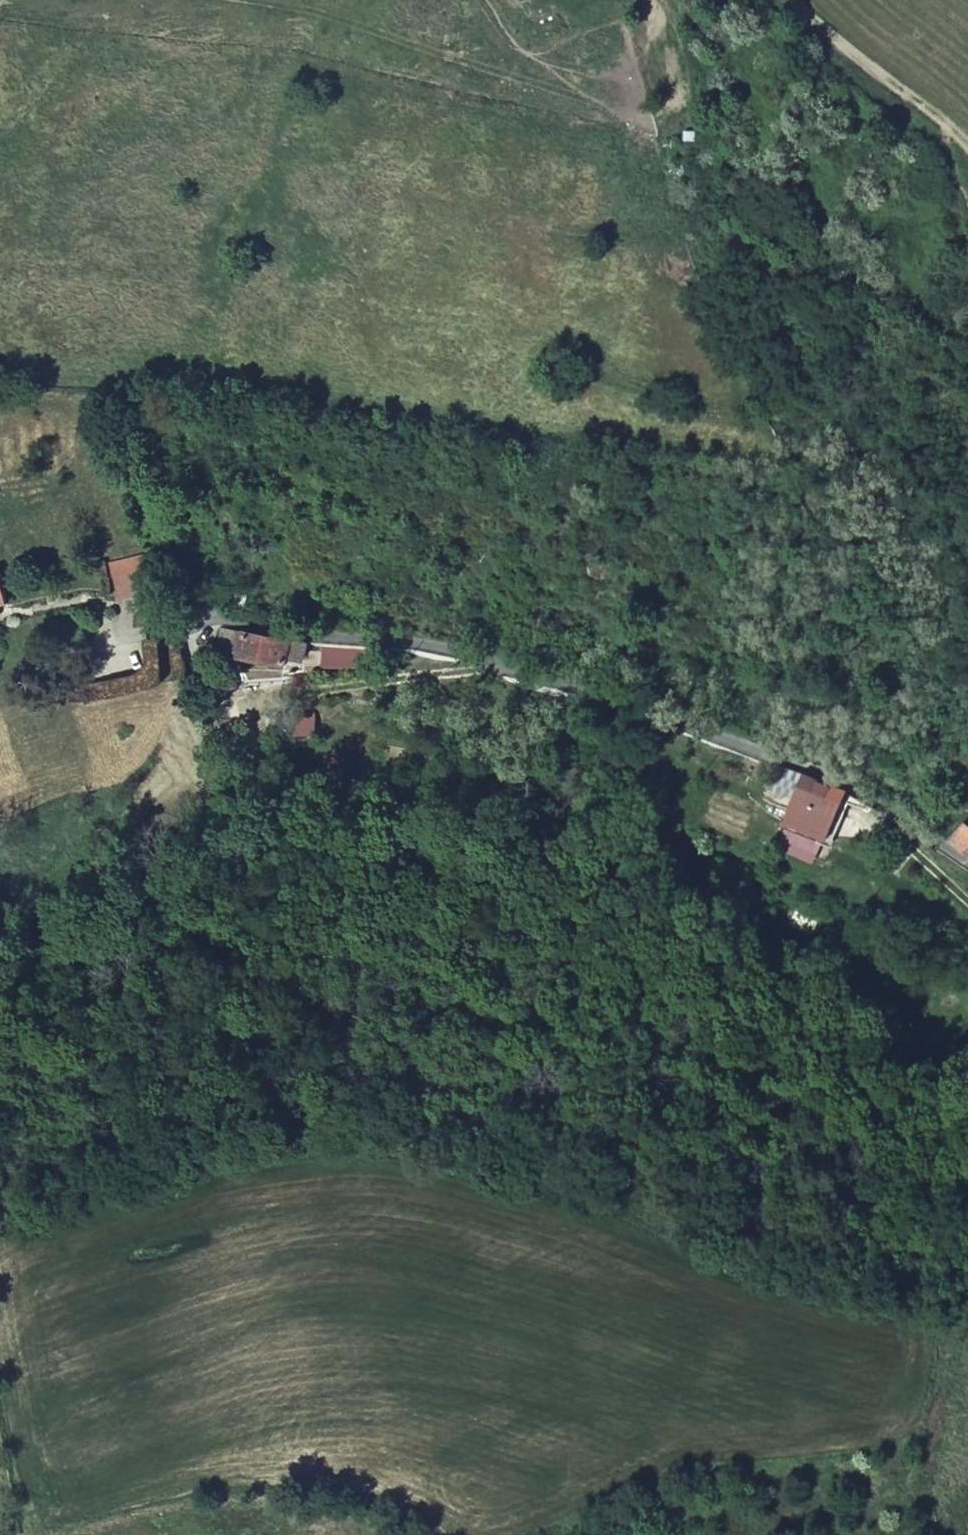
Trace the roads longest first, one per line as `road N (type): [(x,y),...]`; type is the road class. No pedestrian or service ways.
road 1 (unclassified): [(967,858),(901,808),(824,770),(470,653),(226,618),(167,623)]
road 2 (track): [(572,1534),(765,1453),(775,1435),(763,1335),(722,1240),(685,1214),(634,1193),(475,1155)]
road 3 (track): [(774,0),(967,172)]

